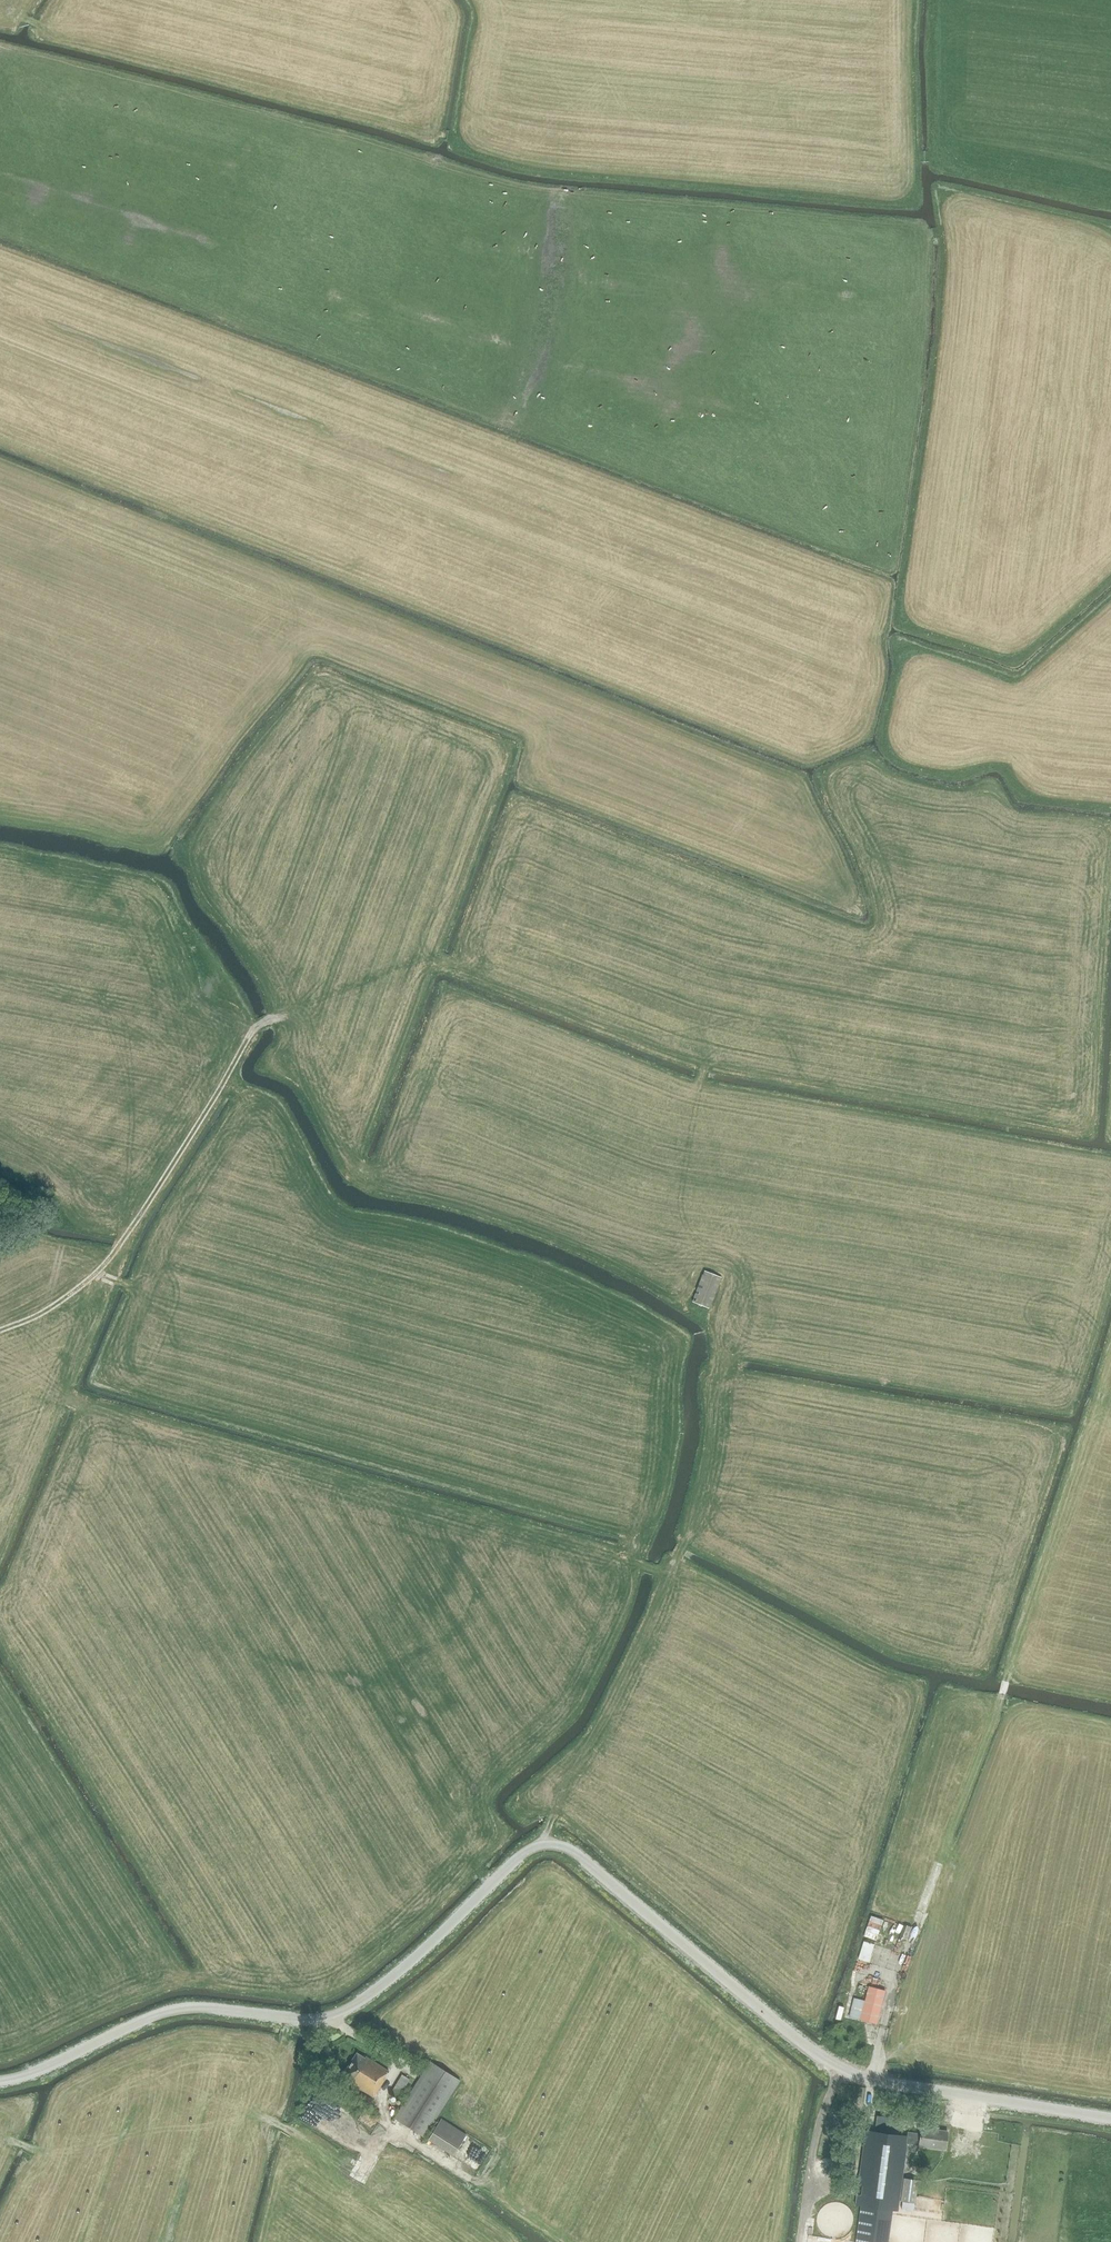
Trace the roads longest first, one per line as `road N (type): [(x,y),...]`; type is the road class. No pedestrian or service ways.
road 1 (unclassified): [(1110,2121),(867,2079),(842,2068),(569,1853),(546,1846),(523,1856),(379,1994),(346,2015),(309,2025),(192,2010),(0,2086)]
road 2 (track): [(0,1328),(87,1281),(126,1237),(255,1030),(276,1017)]

